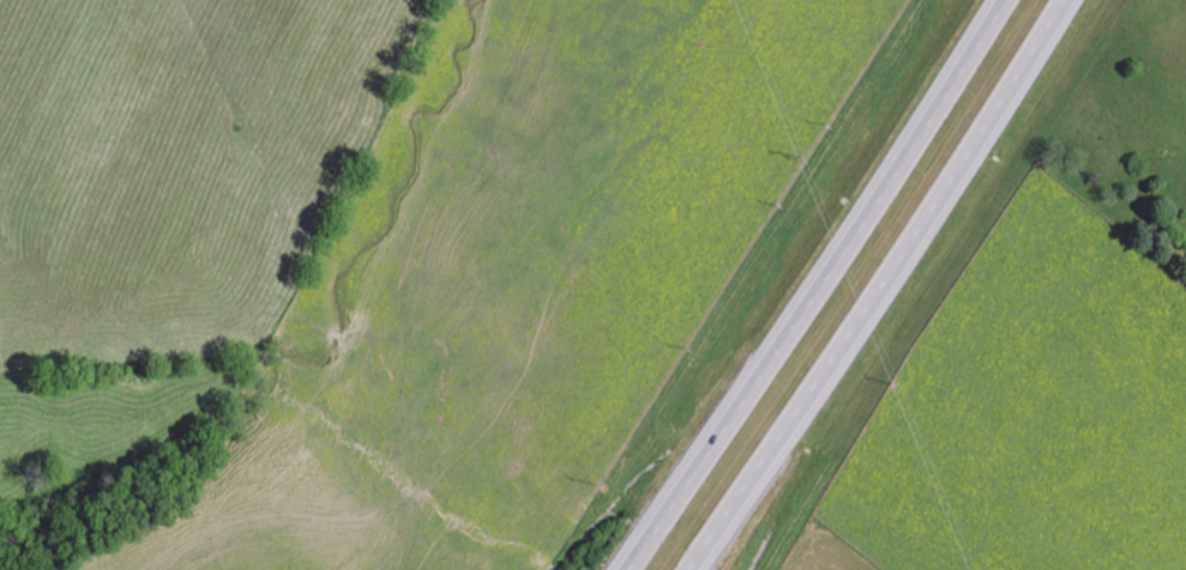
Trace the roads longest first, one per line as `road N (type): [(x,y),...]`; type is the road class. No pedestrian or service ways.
road 1 (primary): [(713,569),(925,267),(1087,0)]
road 2 (primary): [(1014,0),(845,286),(651,569)]

